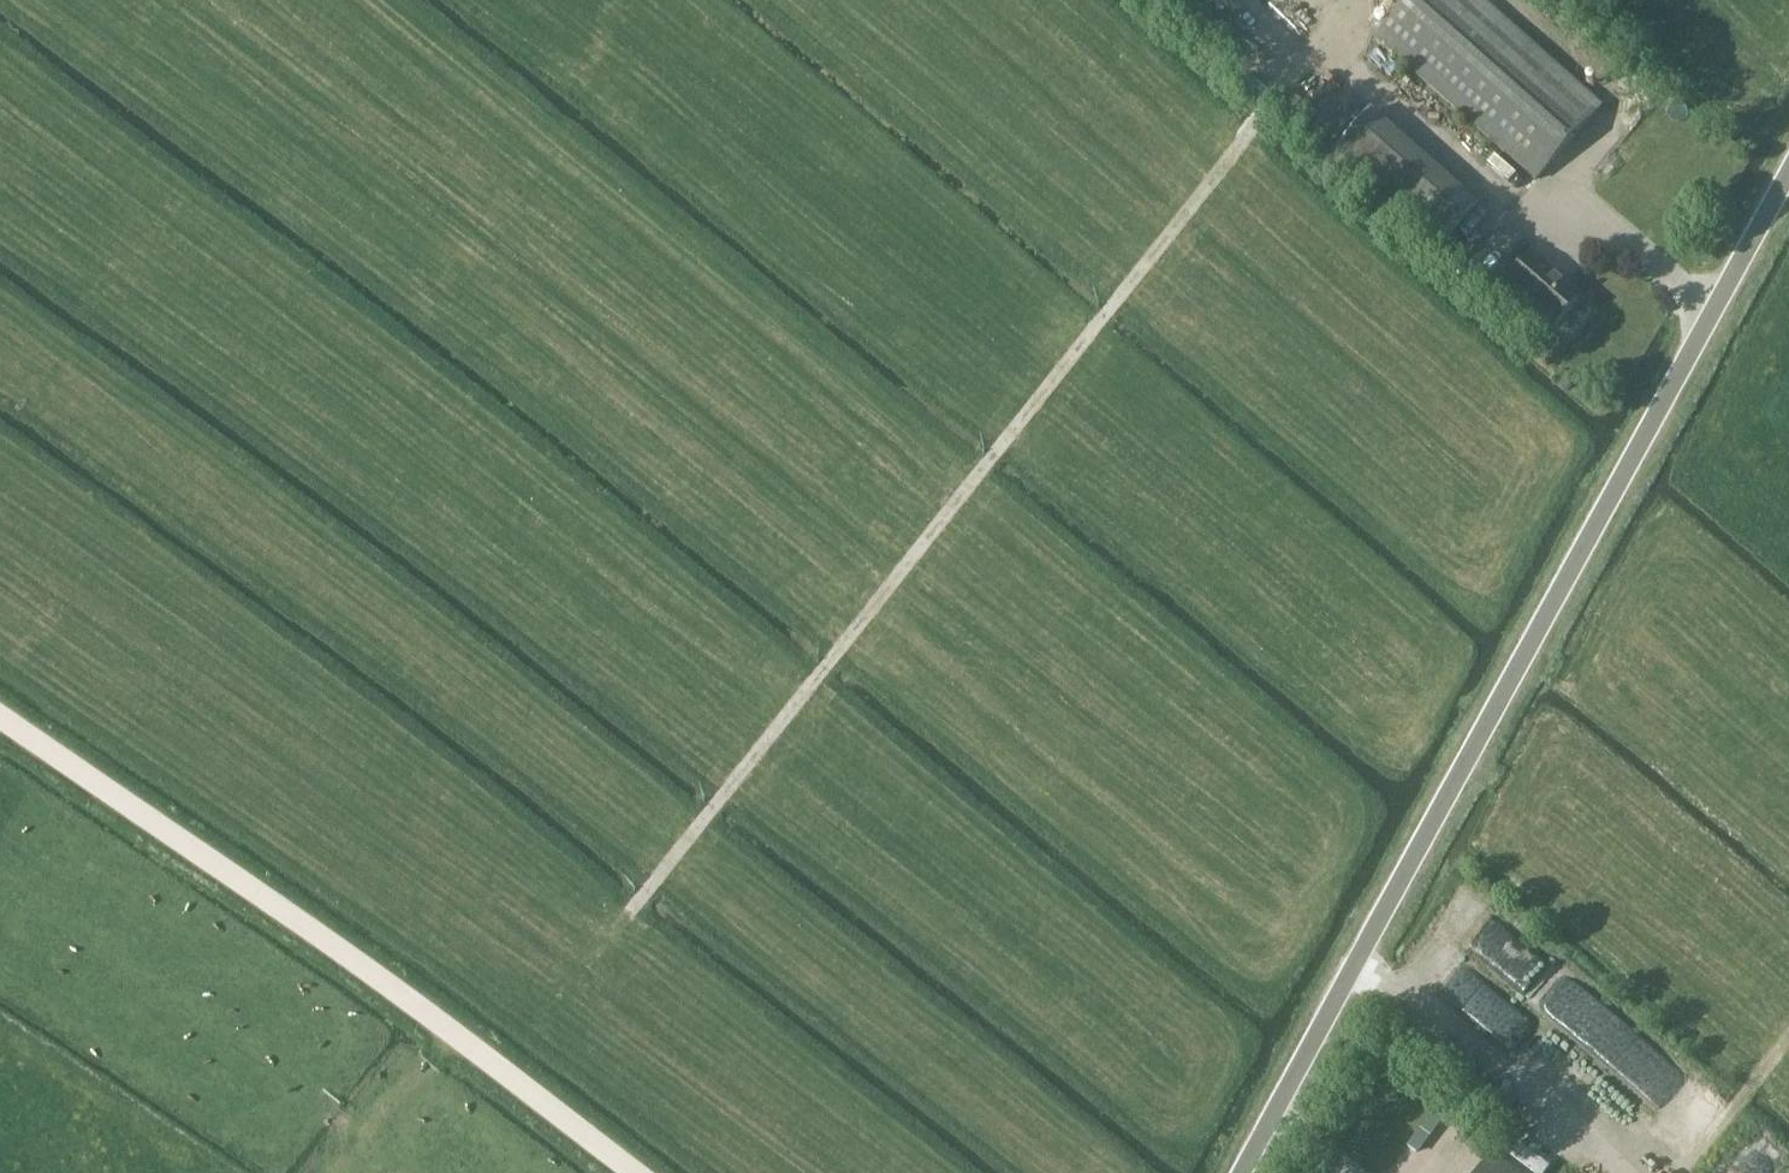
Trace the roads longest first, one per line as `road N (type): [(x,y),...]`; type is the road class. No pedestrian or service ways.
road 1 (unclassified): [(1248,1172),(1788,188)]
road 2 (unclassified): [(630,1172),(441,1027),(0,720)]

